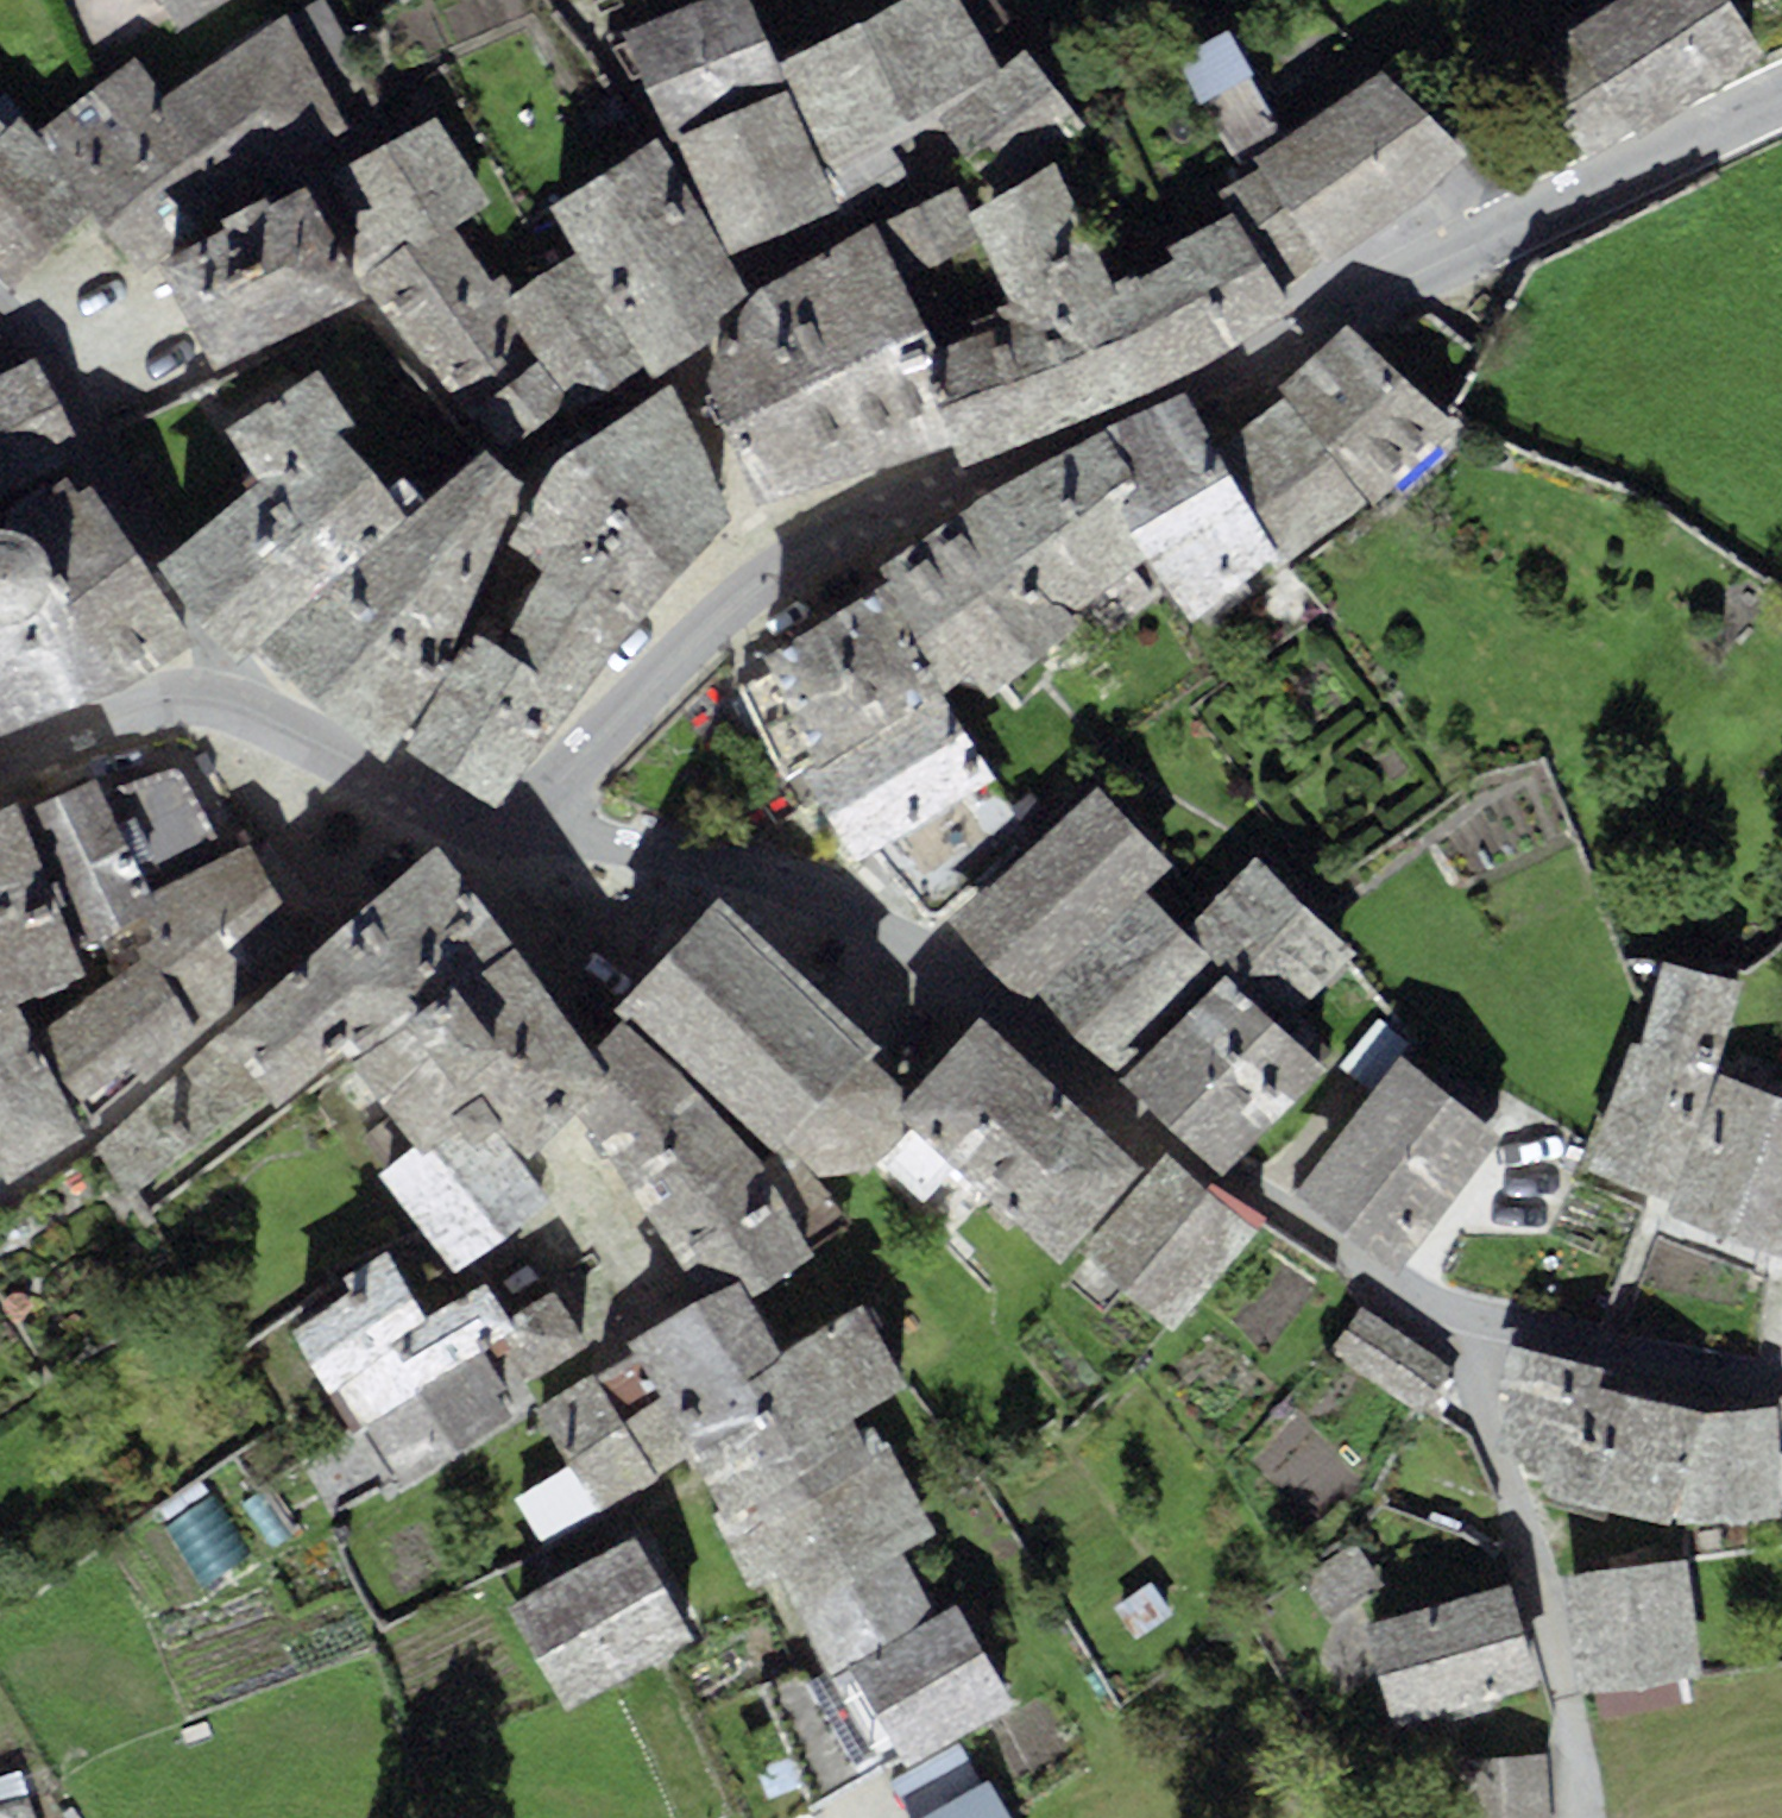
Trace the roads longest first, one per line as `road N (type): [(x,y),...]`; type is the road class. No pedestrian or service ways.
road 1 (unclassified): [(529,823),(657,672),(773,572),(894,504),(1225,370),(1781,94)]
road 2 (residential): [(1474,1317),(1323,1248),(1244,1200),(937,958),(870,922),(701,861),(529,823)]
road 3 (residential): [(0,1198),(98,1134),(230,1016),(376,876),(434,805)]
road 4 (residential): [(1584,1817),(1534,1545),(1484,1430),(1474,1317)]
road 5 (residential): [(230,700),(230,681),(205,659),(142,542),(80,399),(0,303)]
road 6 (residential): [(1781,1375),(1474,1317)]
road 7 (unclassified): [(0,759),(161,696),(230,700)]
road 8 (unclassified): [(230,700),(434,805)]
road 9 (residential): [(489,833),(600,987)]

